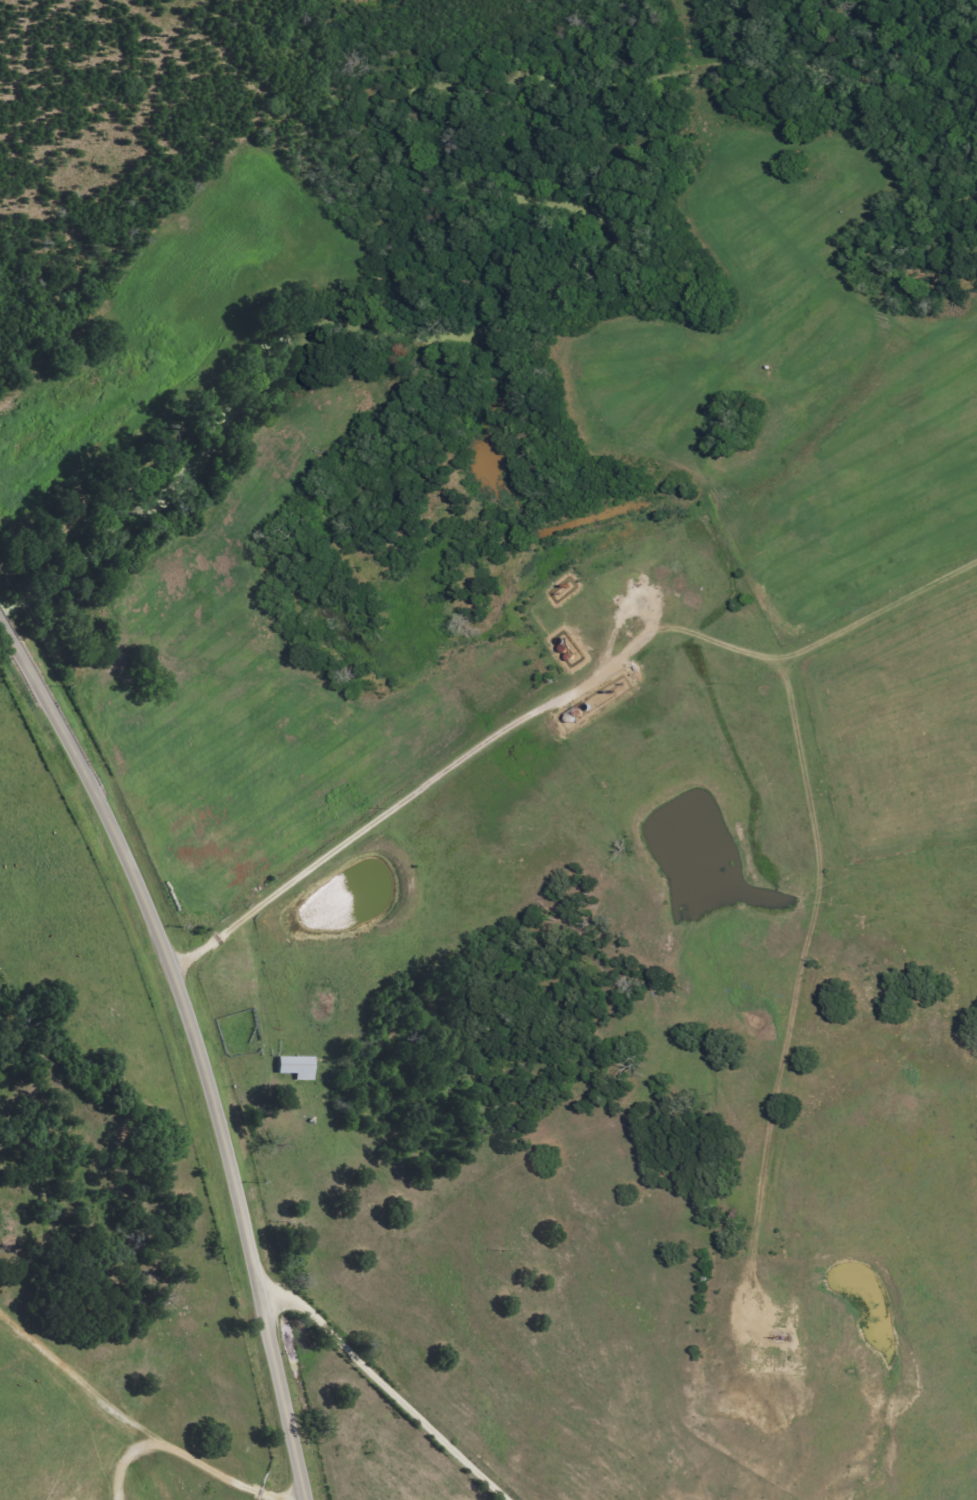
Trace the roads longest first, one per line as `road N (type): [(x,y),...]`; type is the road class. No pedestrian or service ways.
road 1 (secondary): [(305,1499),(217,1110),(176,976),(106,816),(0,621)]
road 2 (residential): [(976,1051),(419,1419)]

